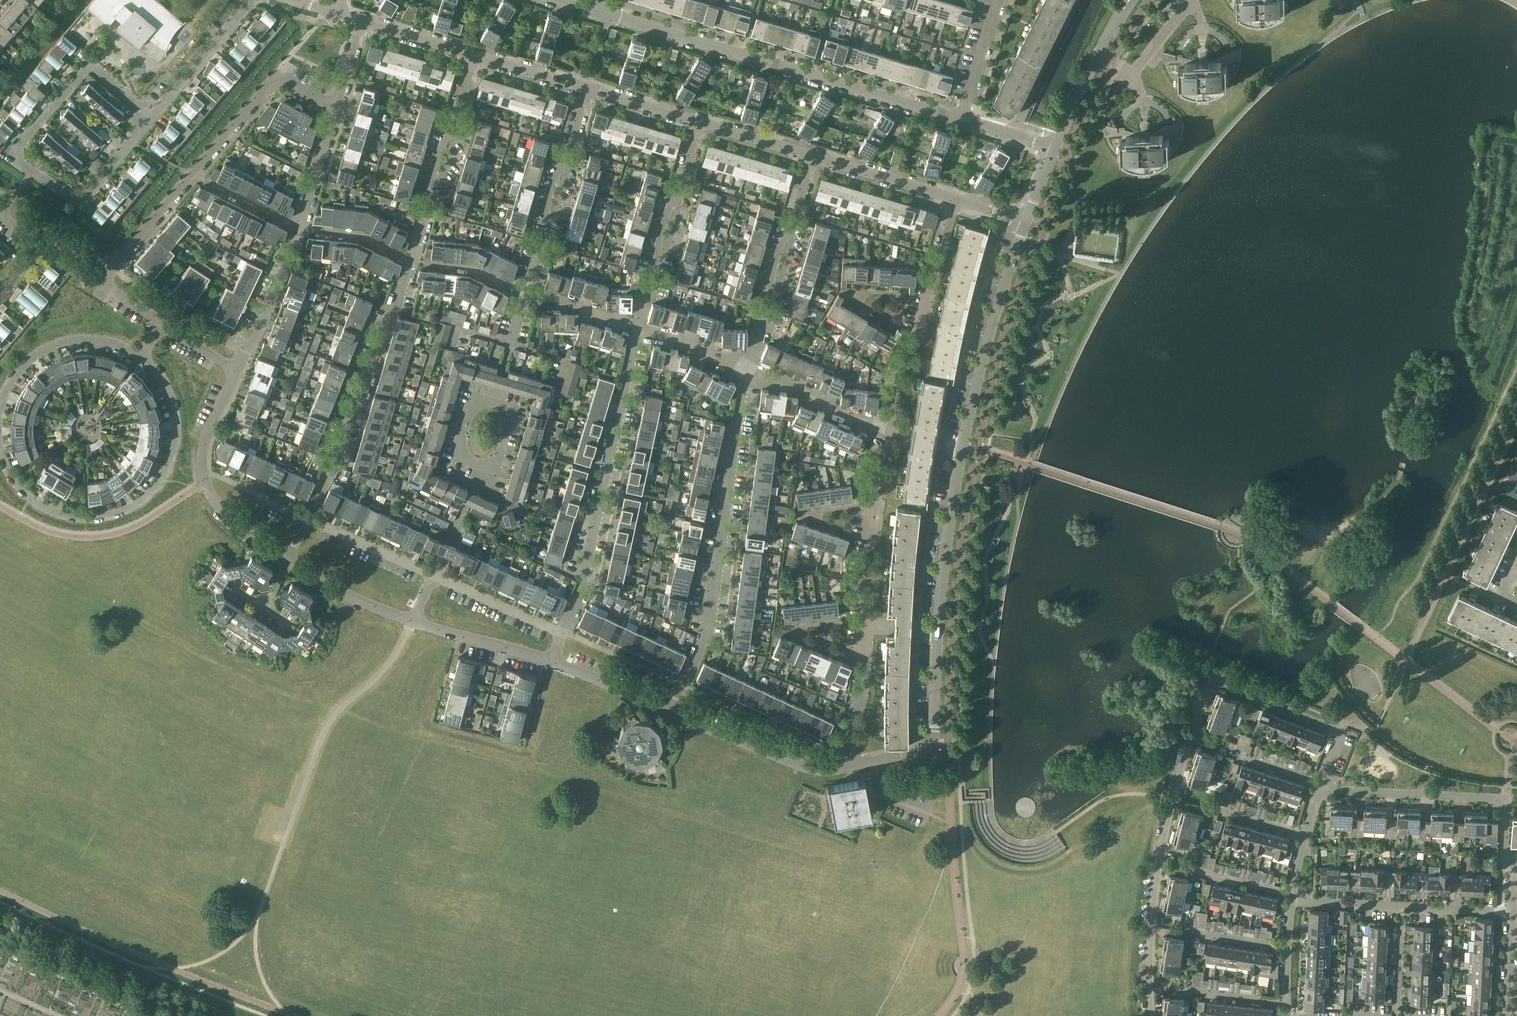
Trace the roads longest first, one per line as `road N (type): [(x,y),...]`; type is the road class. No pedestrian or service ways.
road 1 (residential): [(931,752),(963,446),(1026,219)]
road 2 (residential): [(962,119),(602,13)]
road 3 (residential): [(670,712),(710,621),(749,373)]
road 4 (residential): [(1151,1015),(1164,832),(1190,741),(1218,680)]
road 5 (residential): [(854,765),(851,732),(866,669),(861,585),(876,470),(898,433)]
road 6 (residential): [(307,519),(430,202)]
road 7 (residential): [(0,450),(20,489),(45,508),(87,518),(126,509),(160,481),(175,443),(172,403),(155,372)]
road 8 (residential): [(561,633),(581,590),(638,332)]
road 9 (residential): [(80,199),(20,163),(16,152),(87,68),(152,117)]
road 10 (residential): [(1516,872),(1505,859),(1508,798),(1320,783)]
road 11 (residential): [(898,433),(897,379),(918,337),(955,199)]
road 12 (residential): [(287,564),(219,512),(205,484),(201,456),(237,372)]
road 13 (residential): [(1512,911),(1293,898)]
road 14 (residential): [(193,174),(277,74),(336,105)]
road 15 (residential): [(854,765),(815,771),(670,712)]
road 16 (residential): [(1320,783),(1341,730),(1218,680)]
road 17 (residential): [(142,356),(102,341),(63,342),(22,366),(0,407)]
road 18 (residential): [(237,372),(299,228)]
road 19 (residential): [(152,117),(247,0)]
road 20 (residential): [(955,199),(813,155)]
road 21 (residential): [(551,660),(411,622)]
road 22 (residential): [(102,283),(193,174)]
road 23 (residential): [(307,519),(435,576)]
road 24 (residential): [(435,576),(561,633)]
road 25 (residential): [(411,622),(287,564)]
road 26 (residential): [(1095,60),(1127,76),(1191,0)]
road 27 (residential): [(670,712),(551,660)]
road 28 (residential): [(299,228),(336,105)]
road 29 (residential): [(962,119),(998,0)]
road 30 (residential): [(435,576),(479,464)]

